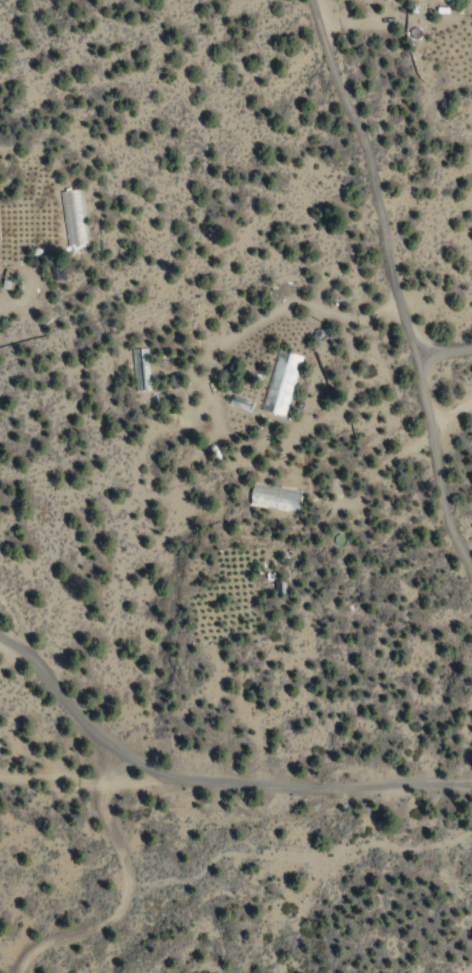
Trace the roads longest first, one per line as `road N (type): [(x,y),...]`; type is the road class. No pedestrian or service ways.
road 1 (track): [(302,0),(370,199),(442,509),(471,594)]
road 2 (track): [(471,785),(262,787),(156,776),(94,741),(0,638)]
road 3 (residential): [(13,972),(45,939),(128,918),(134,889),(90,809),(94,778),(111,751)]

